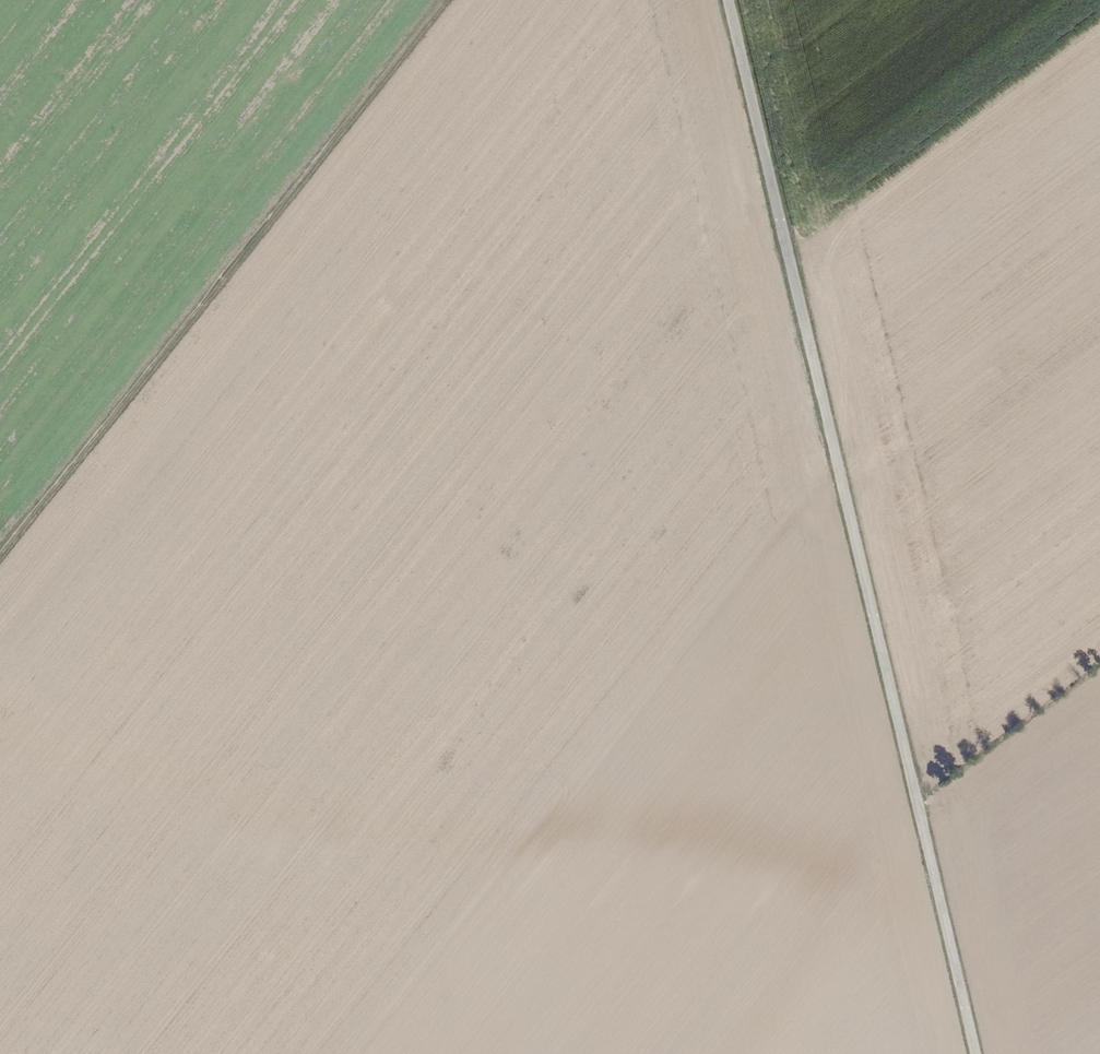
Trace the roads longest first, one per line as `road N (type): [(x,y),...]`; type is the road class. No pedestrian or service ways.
road 1 (unclassified): [(733,0),(977,1053)]
road 2 (track): [(0,568),(452,0)]

